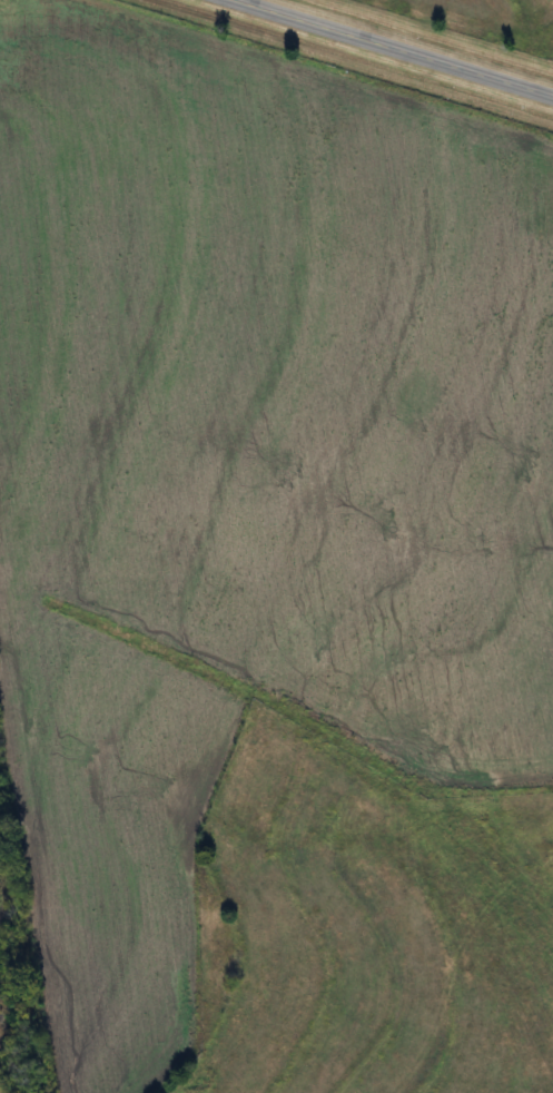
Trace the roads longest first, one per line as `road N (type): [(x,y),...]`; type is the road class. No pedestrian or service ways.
road 1 (tertiary): [(552,96),(233,0)]

